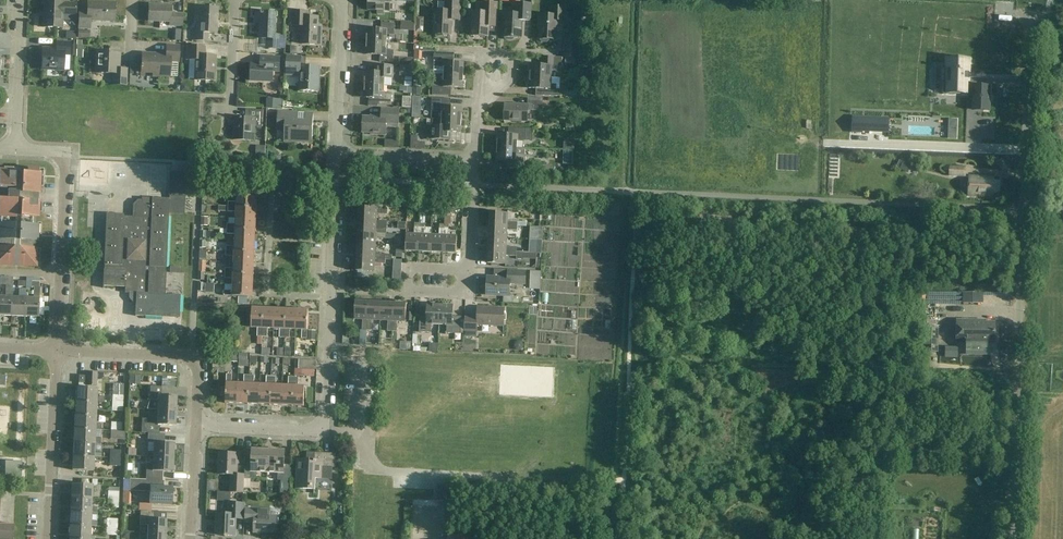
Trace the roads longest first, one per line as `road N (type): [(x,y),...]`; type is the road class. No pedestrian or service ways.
road 1 (unclassified): [(1013,538),(1023,208)]
road 2 (residential): [(324,432),(361,433),(360,456),(372,470),(501,476)]
road 3 (unclassified): [(1023,208),(1031,17)]
road 4 (residential): [(48,538),(57,351)]
road 5 (residential): [(61,274),(66,156),(15,149)]
road 6 (residential): [(336,154),(342,0)]
road 7 (residential): [(22,0),(15,149)]
road 8 (residential): [(324,432),(331,291)]
road 9 (residential): [(477,160),(336,154)]
road 10 (residential): [(331,291),(336,154)]
road 11 (residential): [(57,351),(192,357)]
road 12 (residential): [(196,425),(324,432)]
road 13 (residential): [(481,102),(482,53),(514,53),(513,77),(501,92)]

